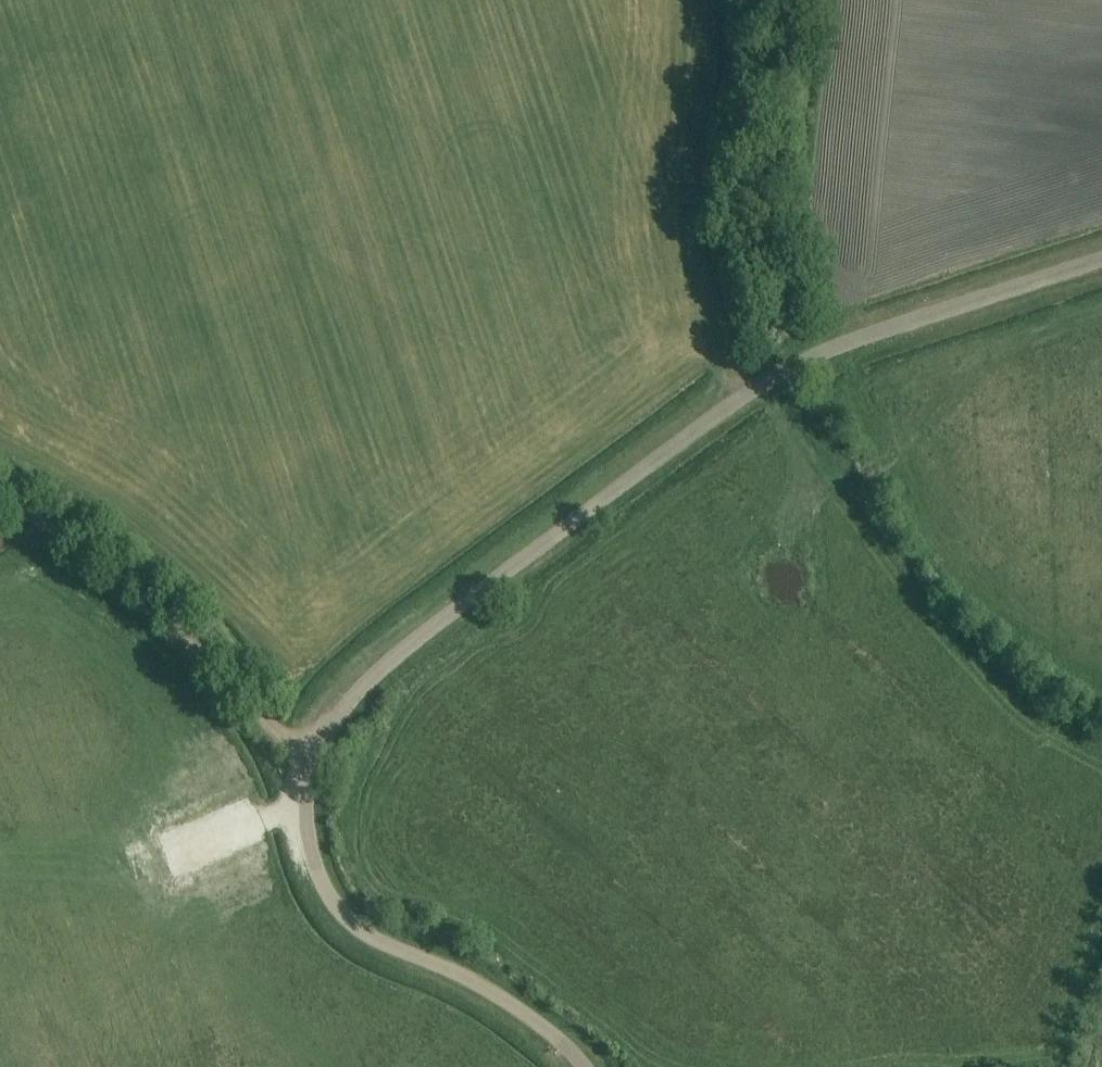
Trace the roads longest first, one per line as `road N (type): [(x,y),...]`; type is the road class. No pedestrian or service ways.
road 1 (unclassified): [(584,1066),(514,1006),(362,931),(331,898),(310,856),(306,821),(325,732),(410,643),(745,393),(844,342),(1101,257)]
road 2 (track): [(313,771),(156,602),(64,531),(0,503)]

